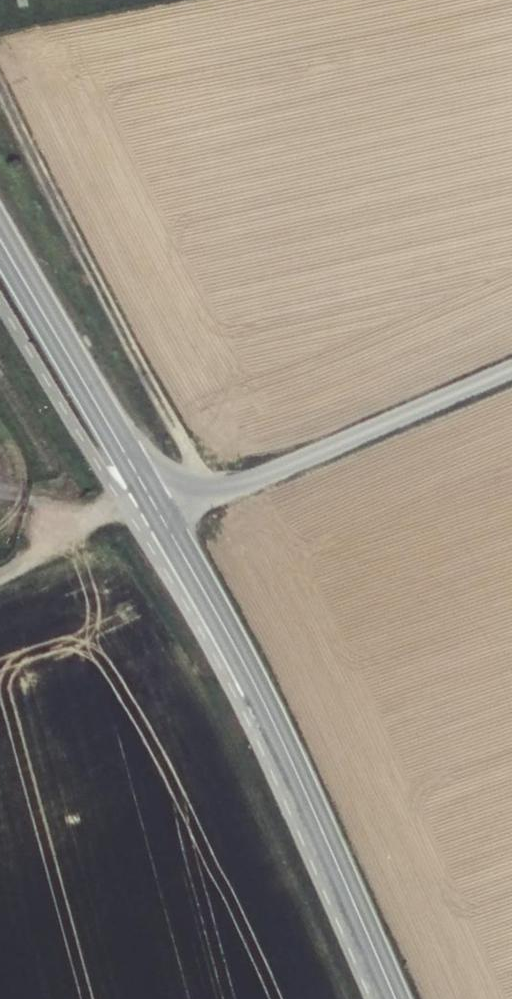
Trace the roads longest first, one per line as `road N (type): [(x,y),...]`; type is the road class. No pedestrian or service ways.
road 1 (secondary): [(395,998),(245,666),(0,243)]
road 2 (track): [(206,499),(185,443),(0,87)]
road 3 (track): [(511,371),(247,486),(158,513)]
road 4 (track): [(0,584),(158,513)]

